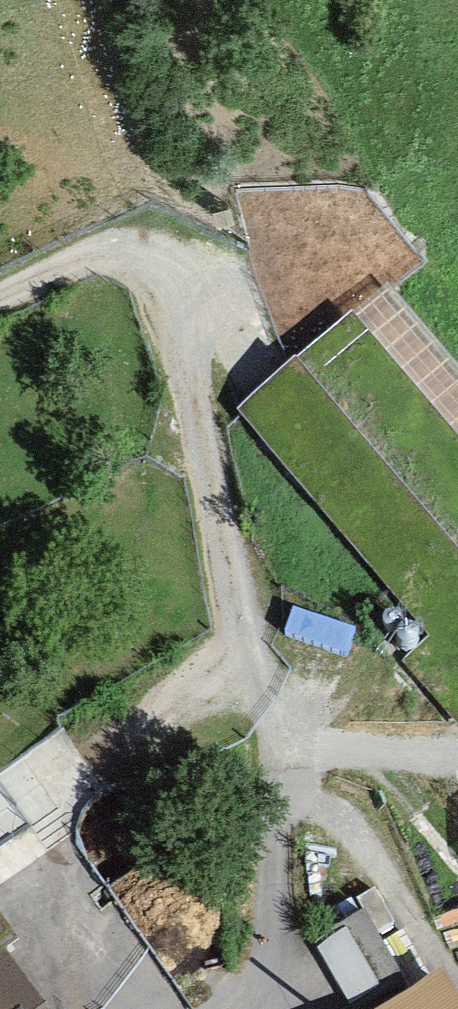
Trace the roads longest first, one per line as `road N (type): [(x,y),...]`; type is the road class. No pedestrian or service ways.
road 1 (track): [(237,1008),(262,949),(294,740),(184,342),(142,261),(101,249),(0,297)]
road 2 (track): [(142,261),(82,0)]
road 3 (track): [(294,740),(457,752)]

